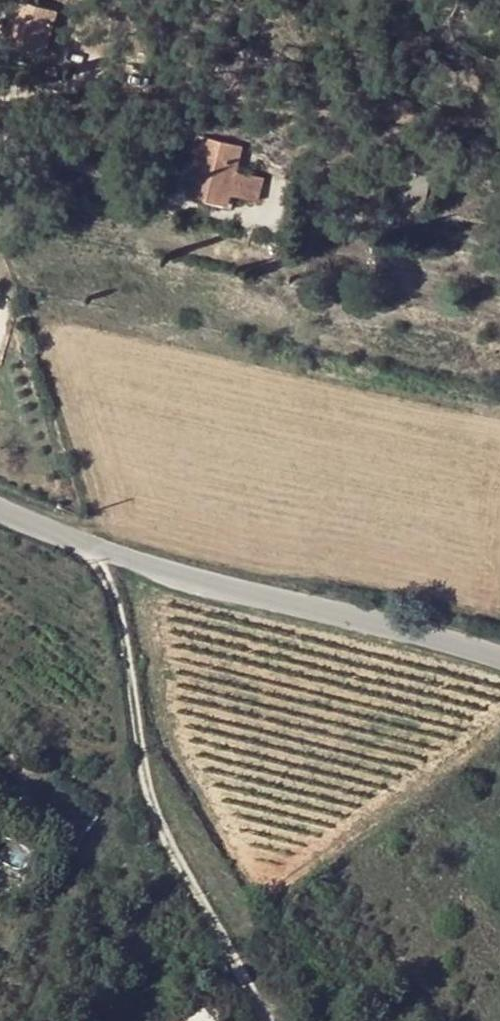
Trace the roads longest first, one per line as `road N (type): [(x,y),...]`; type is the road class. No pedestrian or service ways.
road 1 (tertiary): [(499,644),(406,613),(160,559),(0,499)]
road 2 (track): [(116,542),(157,803),(279,1020)]

